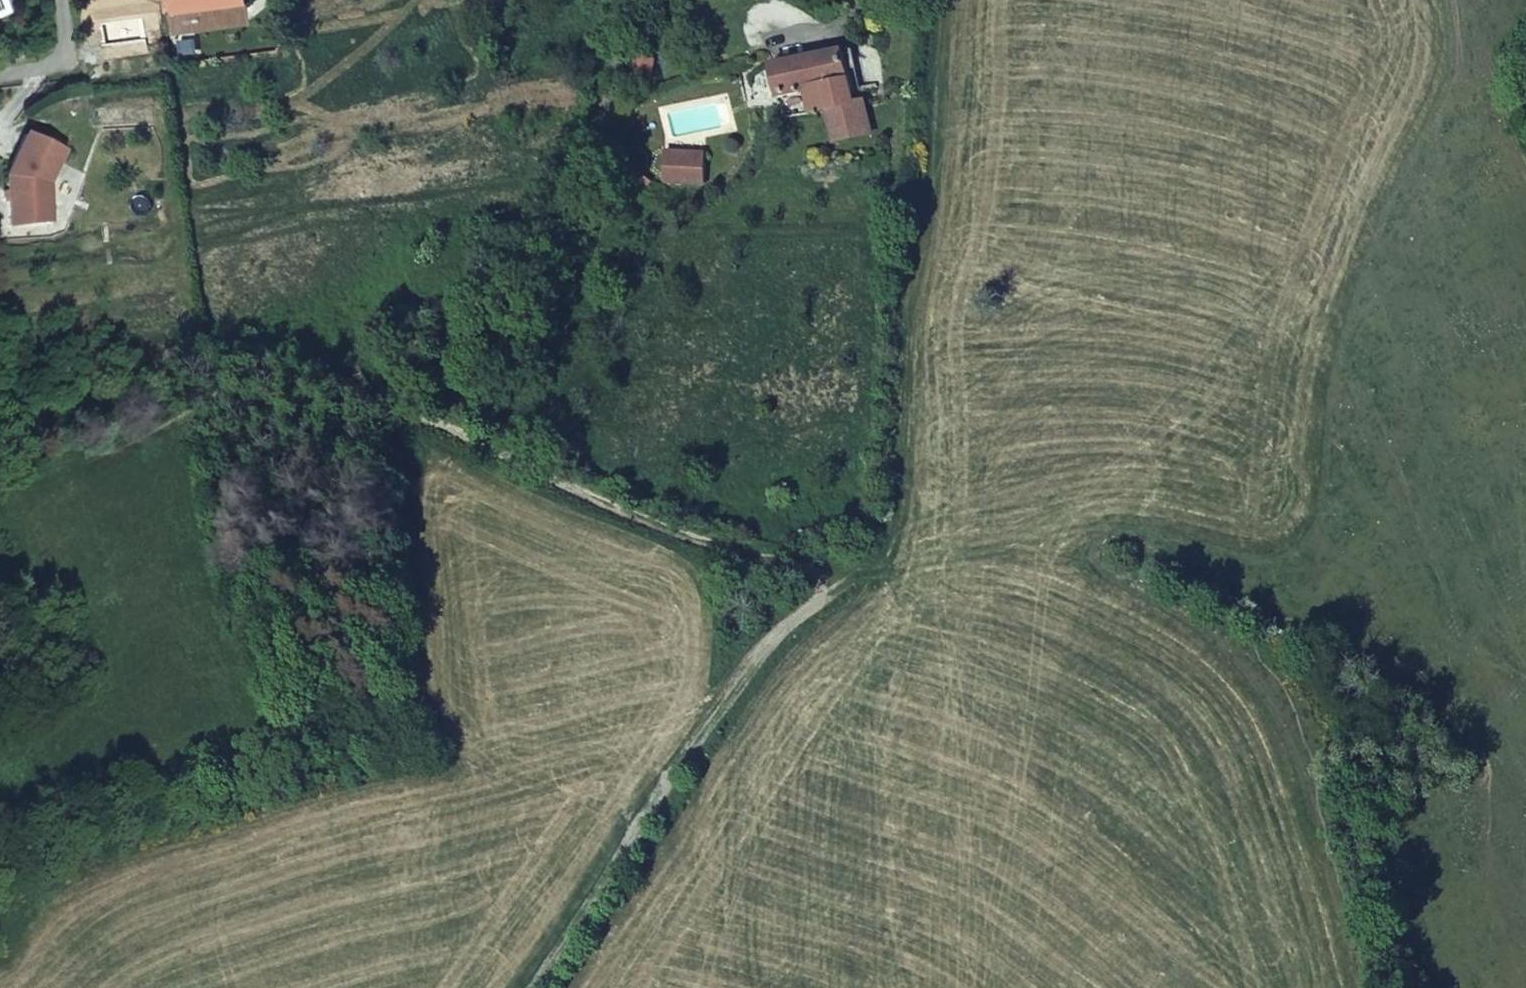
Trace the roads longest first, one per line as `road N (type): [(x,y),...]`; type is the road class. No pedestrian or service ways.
road 1 (residential): [(633,0),(595,167),(561,258),(536,289),(396,374),(382,394)]
road 2 (track): [(828,593),(779,632),(708,720),(533,987)]

